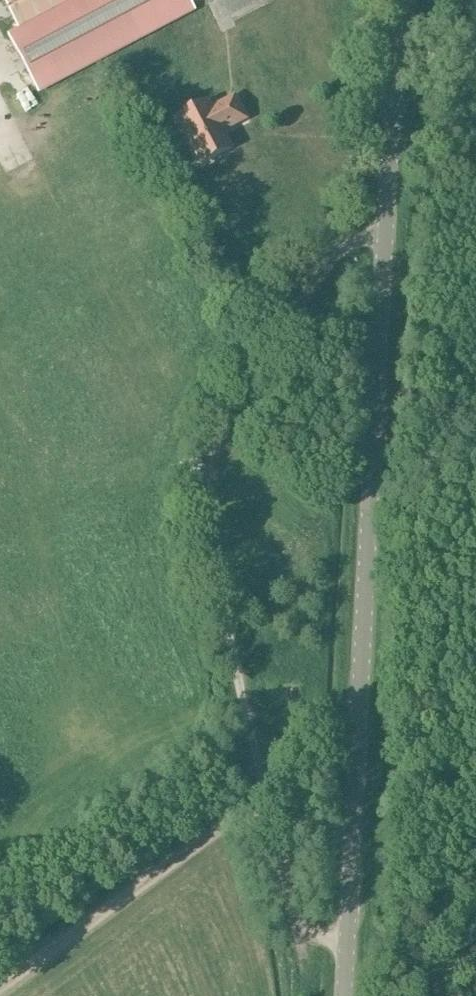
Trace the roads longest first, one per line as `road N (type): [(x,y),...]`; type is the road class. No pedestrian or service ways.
road 1 (unclassified): [(340,942),(297,938),(275,902),(207,480),(228,400),(327,265),(350,243),(387,236)]
road 2 (tertiary): [(340,942),(387,236)]
road 3 (tertiary): [(387,236),(417,0)]

